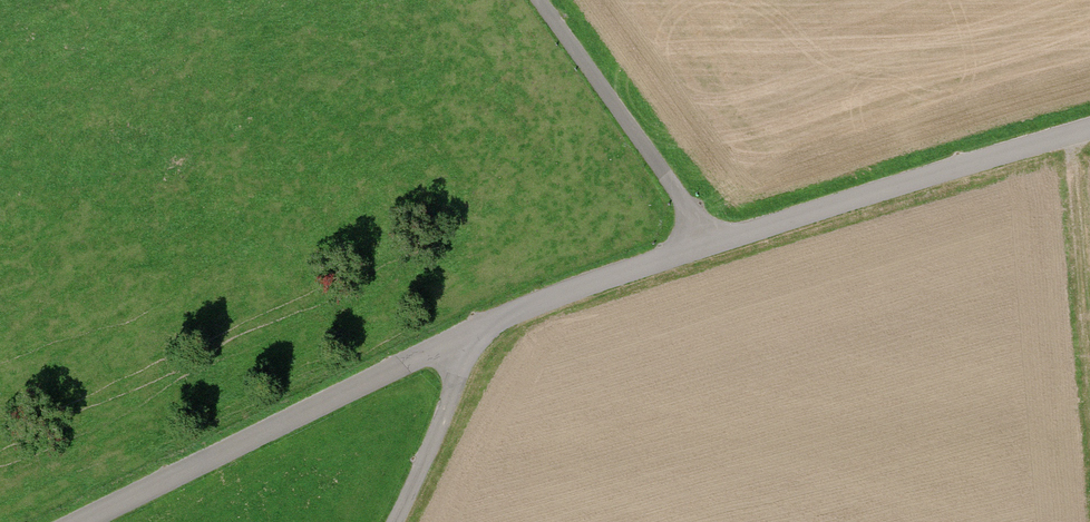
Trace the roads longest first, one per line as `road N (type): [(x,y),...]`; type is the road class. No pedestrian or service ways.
road 1 (unclassified): [(476,332),(712,239),(1089,133)]
road 2 (unclassified): [(82,521),(476,332)]
road 3 (track): [(712,239),(537,0)]
road 4 (unclassified): [(400,521),(476,332)]

